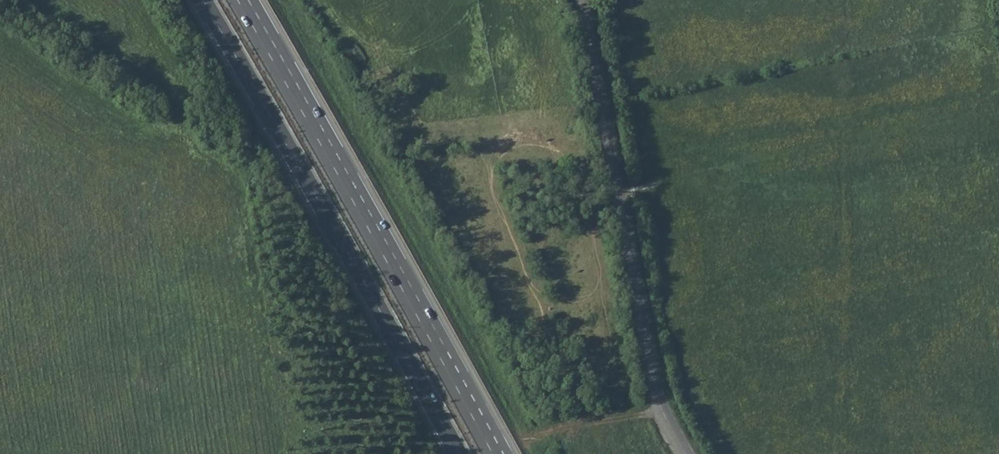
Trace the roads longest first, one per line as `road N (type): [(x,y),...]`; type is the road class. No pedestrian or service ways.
road 1 (trunk): [(203,0),(459,453)]
road 2 (trunk): [(497,453),(250,13)]
road 3 (unclassified): [(578,0),(654,397),(683,453)]
road 4 (track): [(0,8),(148,99)]
road 5 (track): [(662,422),(529,445)]

